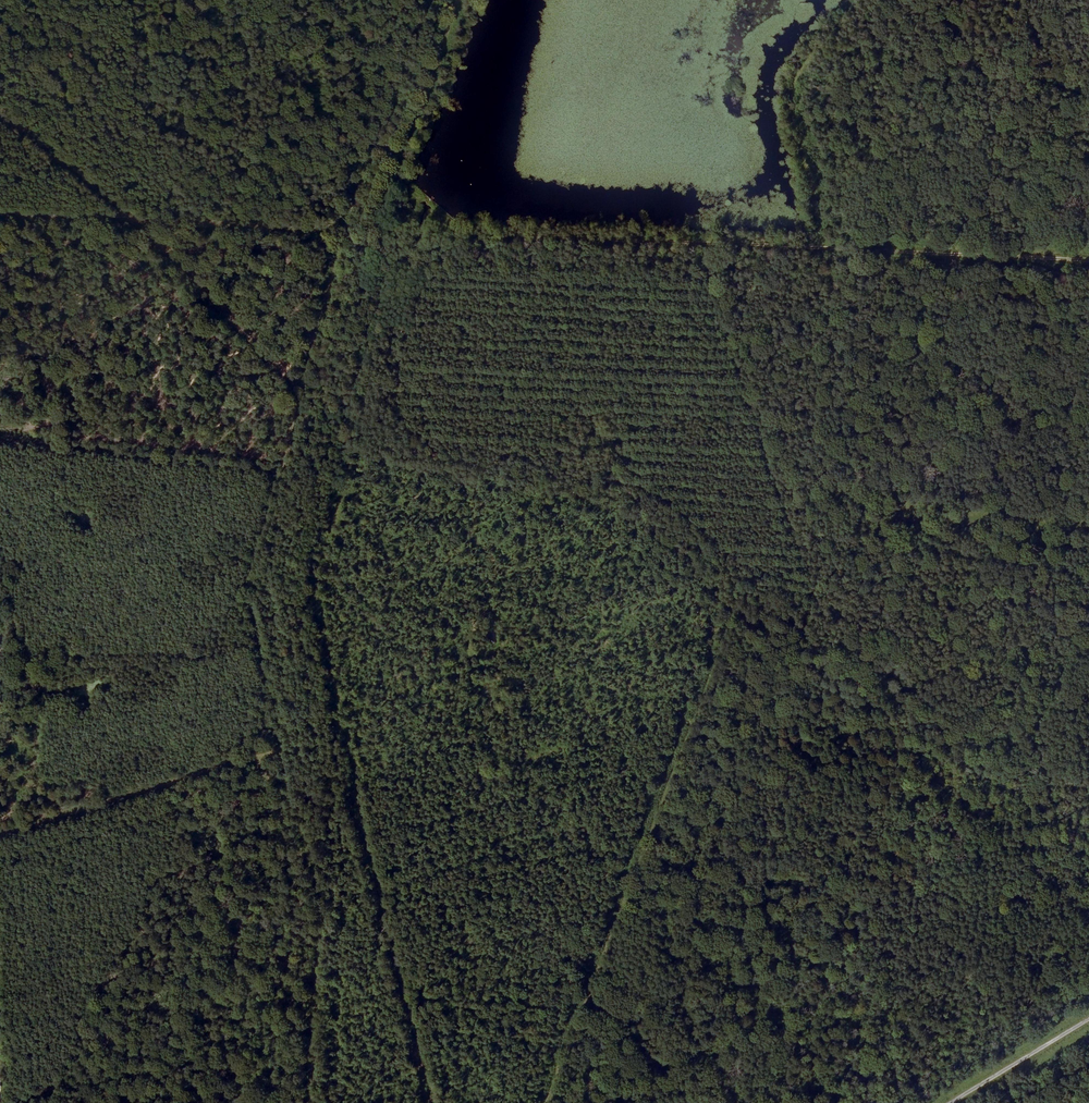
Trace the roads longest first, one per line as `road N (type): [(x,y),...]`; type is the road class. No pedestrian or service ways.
road 1 (track): [(546,1102),(689,730)]
road 2 (unclassified): [(950,1102),(1088,1018)]

